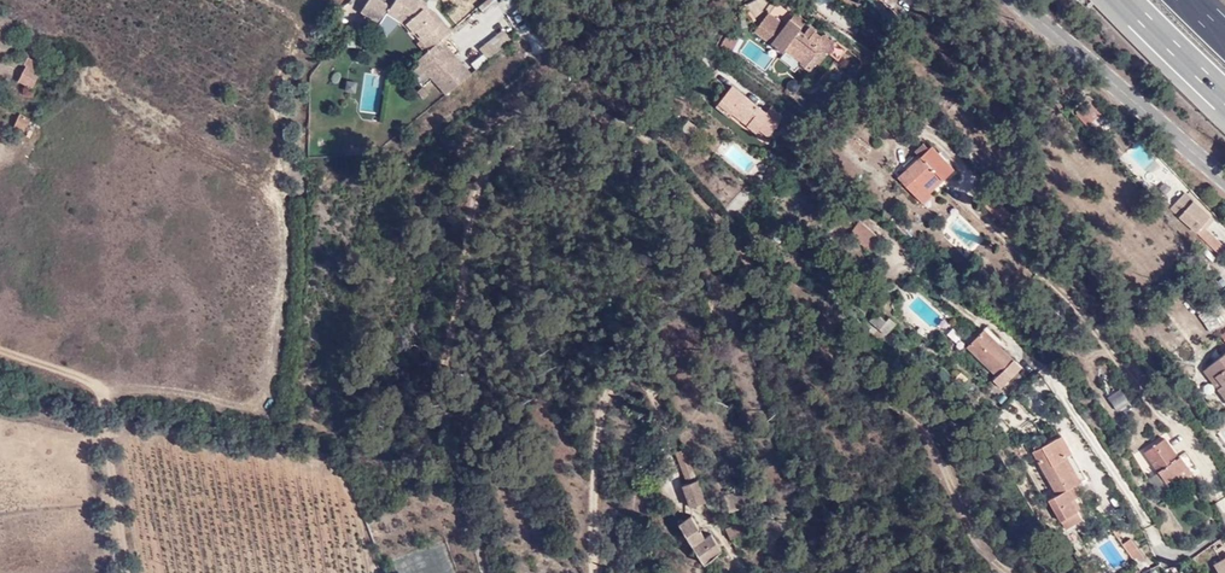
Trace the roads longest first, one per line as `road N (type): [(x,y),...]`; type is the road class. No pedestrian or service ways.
road 1 (residential): [(1224,518),(1163,558),(1136,532),(1035,371),(975,313)]
road 2 (unclassified): [(1014,0),(1224,178)]
road 3 (motorway): [(1127,0),(1224,95)]

